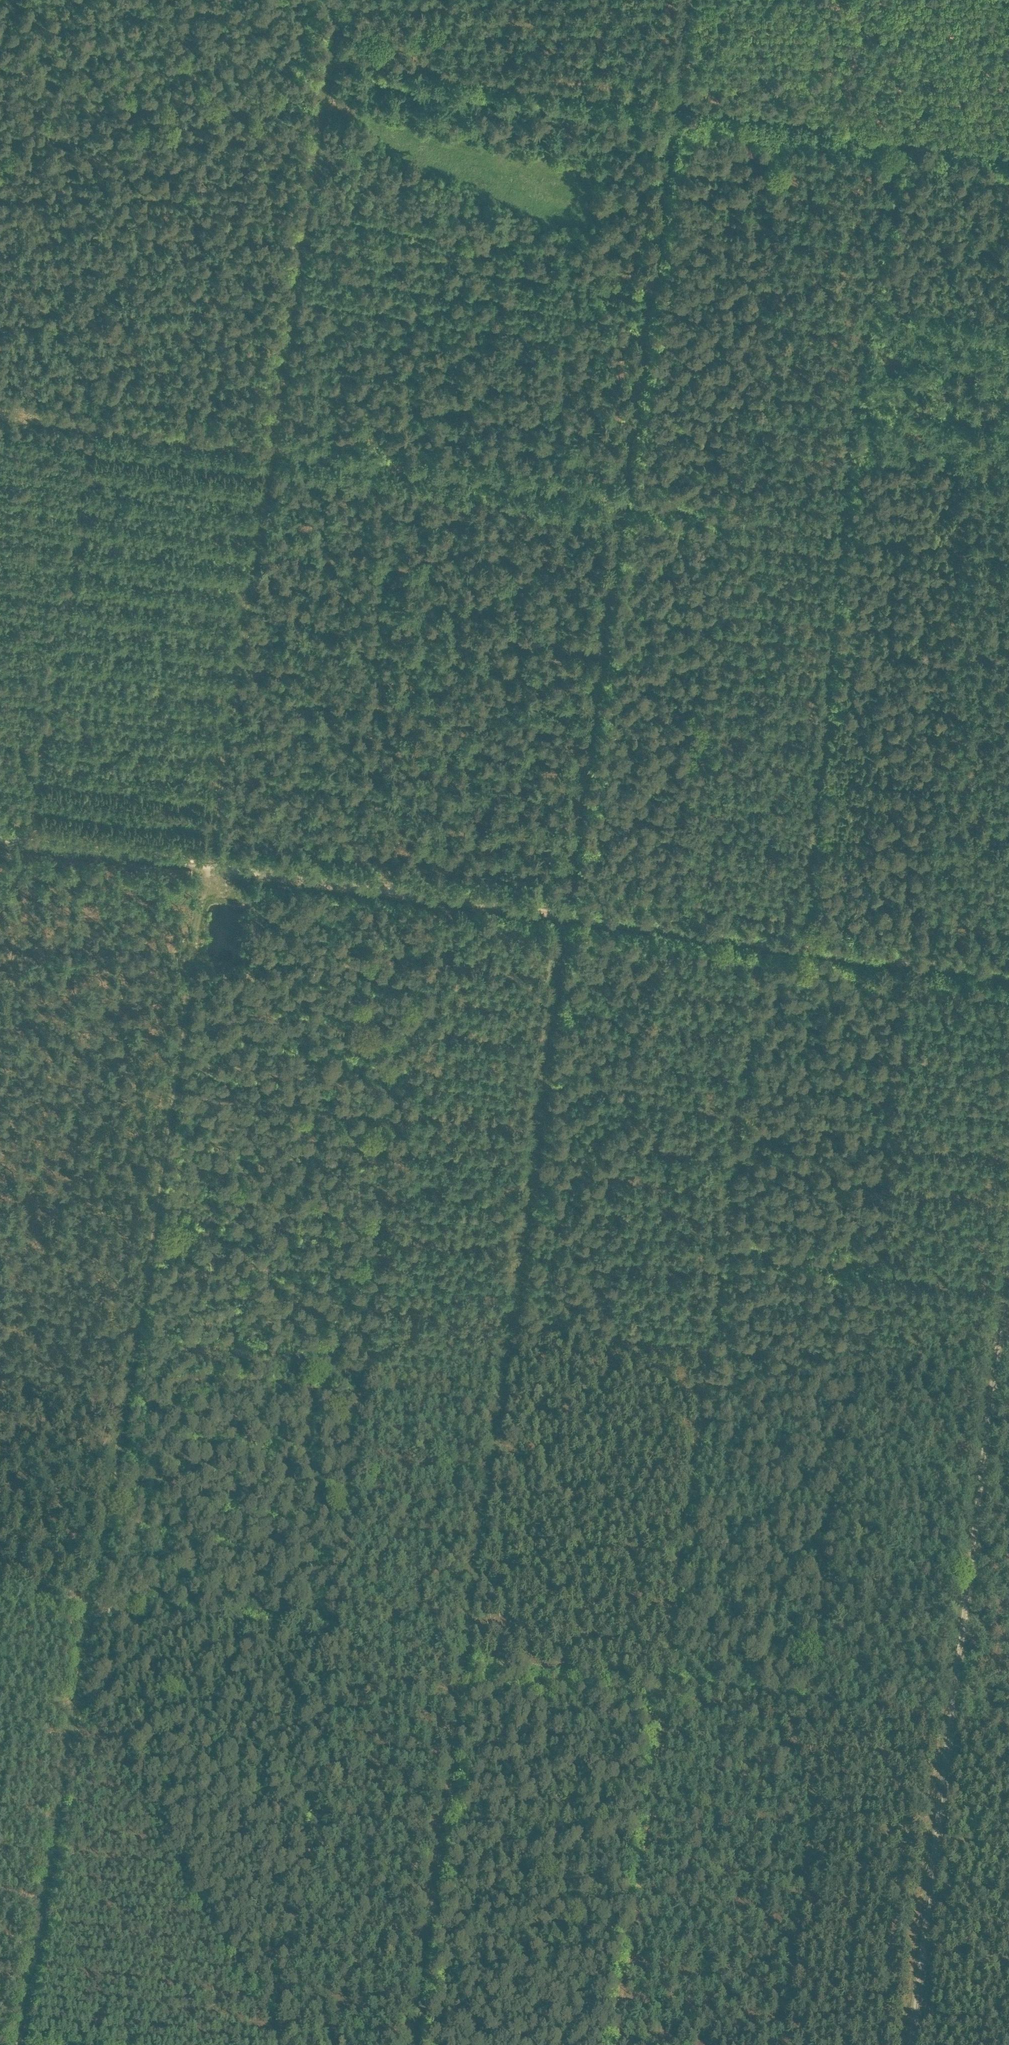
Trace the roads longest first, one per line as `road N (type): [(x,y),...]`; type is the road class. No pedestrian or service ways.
road 1 (track): [(0,836),(1008,972)]
road 2 (track): [(915,2044),(1008,1274)]
road 3 (track): [(1008,157),(679,98)]

